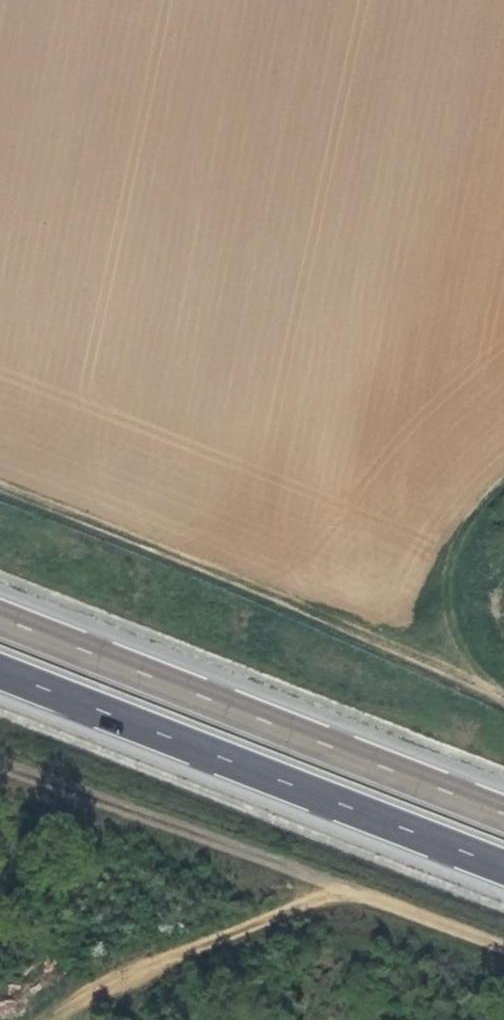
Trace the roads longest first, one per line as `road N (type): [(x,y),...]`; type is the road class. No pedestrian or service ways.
road 1 (track): [(0,488),(368,629),(503,693)]
road 2 (primary): [(0,669),(503,866)]
road 3 (primary): [(503,812),(0,616)]
road 4 (track): [(503,952),(0,766)]
road 5 (track): [(346,893),(96,988)]

